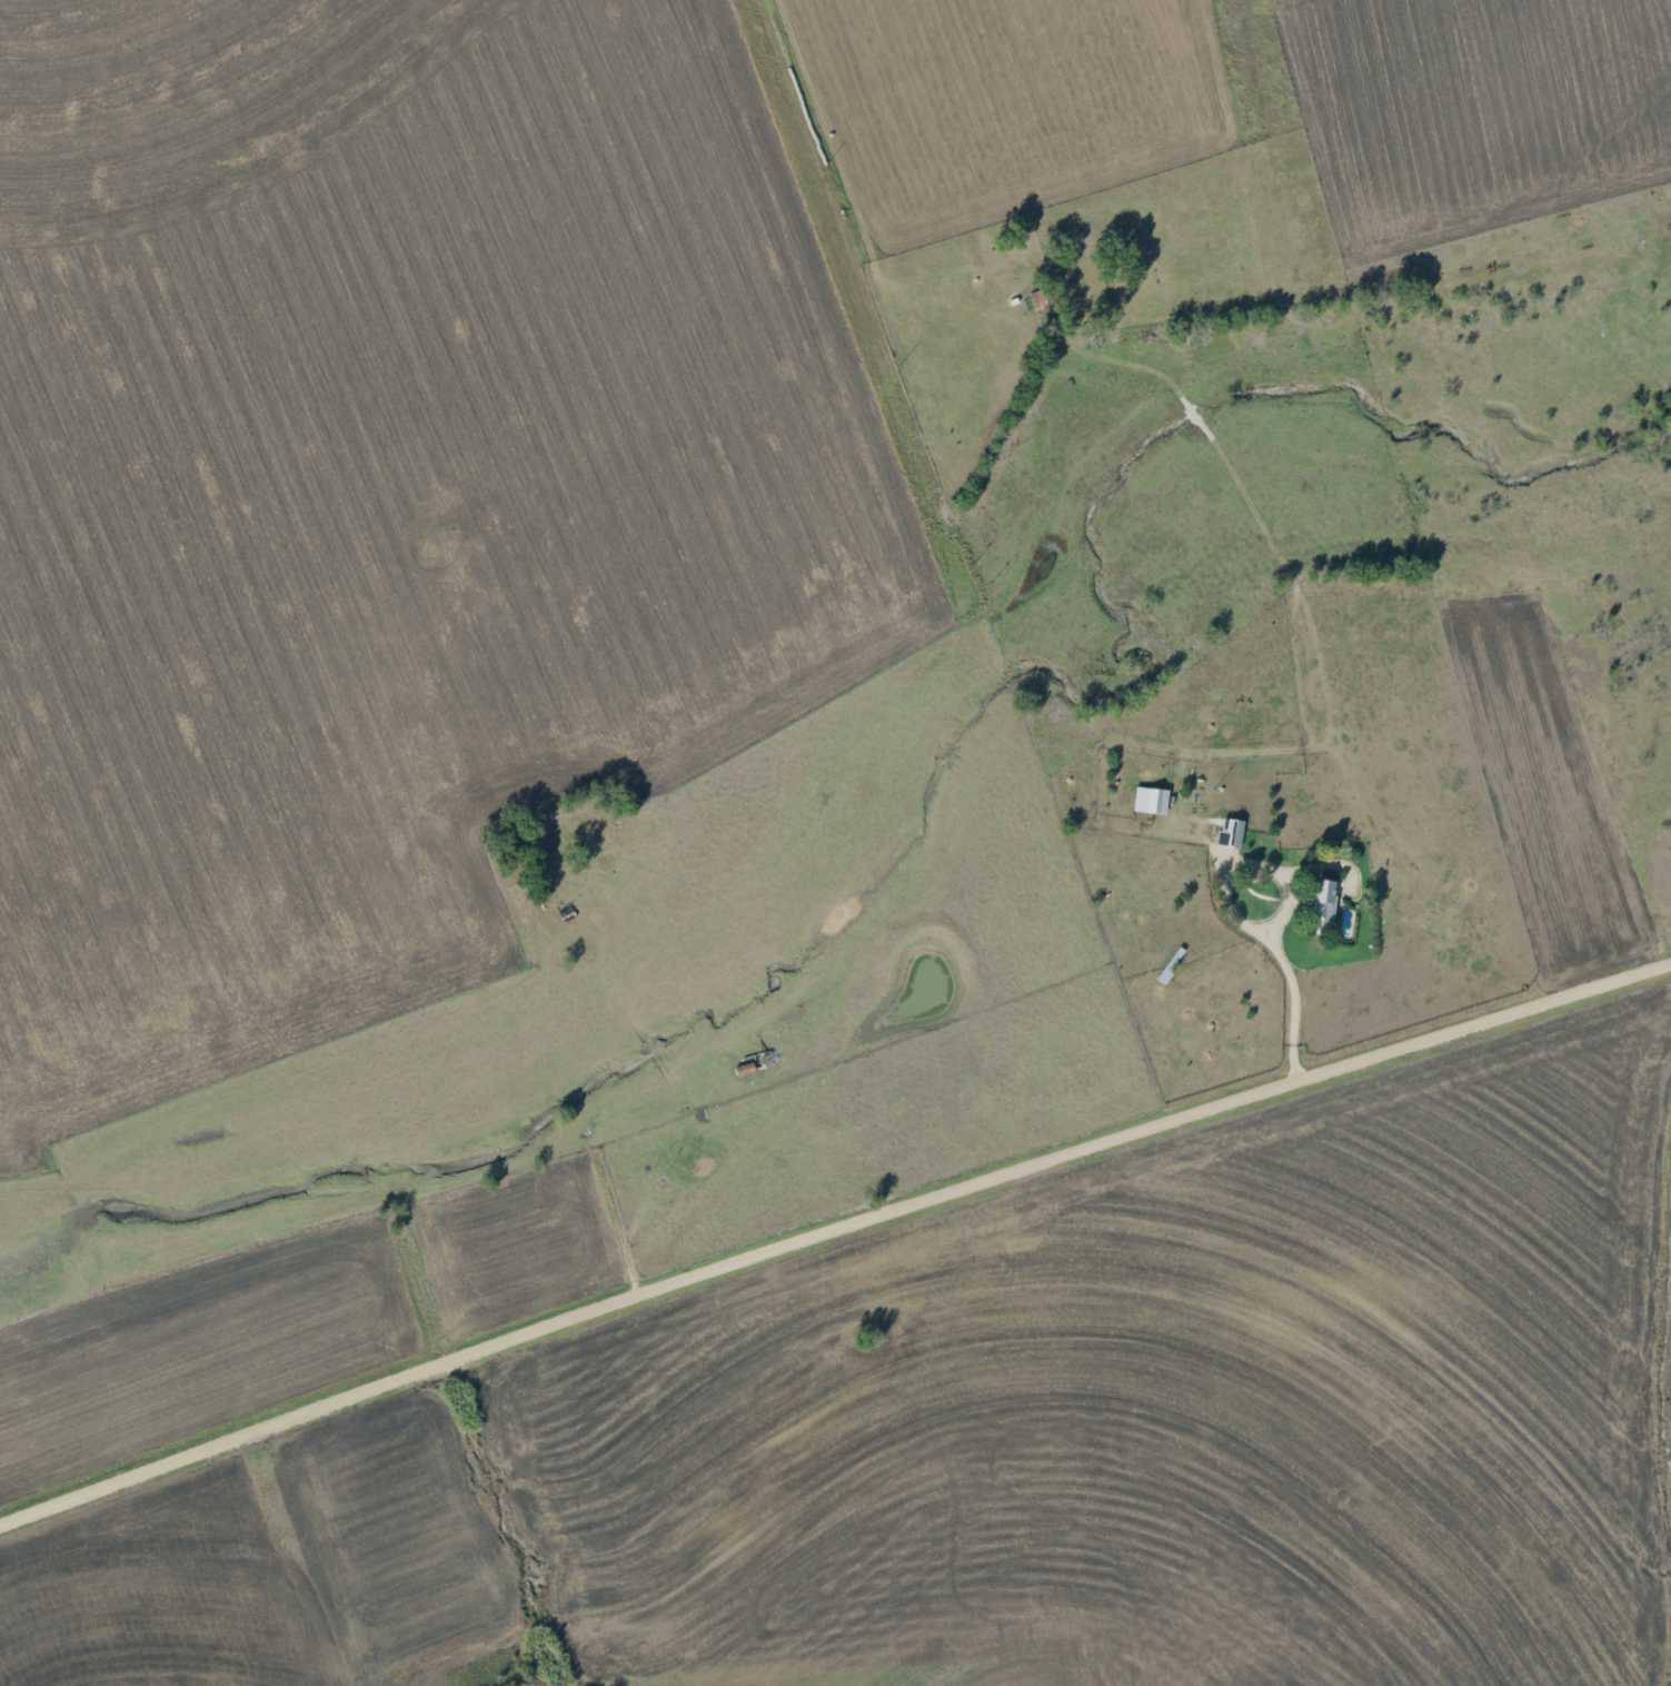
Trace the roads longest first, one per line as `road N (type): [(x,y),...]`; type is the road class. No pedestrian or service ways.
road 1 (residential): [(0,1531),(575,1317),(1670,965)]
road 2 (residential): [(1054,200),(985,0)]

